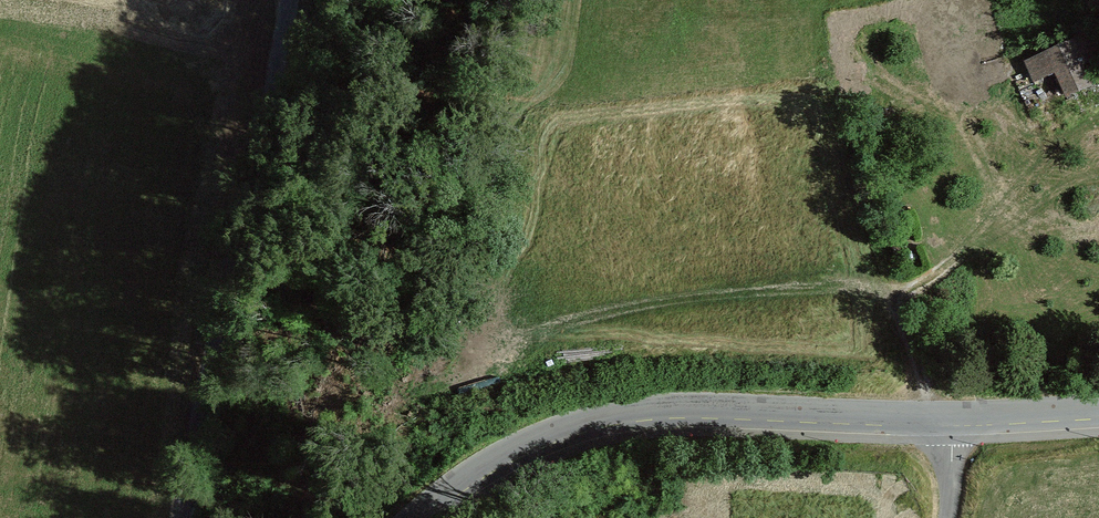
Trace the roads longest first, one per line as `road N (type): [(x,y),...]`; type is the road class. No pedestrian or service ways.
road 1 (unclassified): [(948,421),(628,419),(520,453),(425,517)]
road 2 (track): [(285,0),(182,517)]
road 3 (unclassified): [(1098,411),(948,421)]

